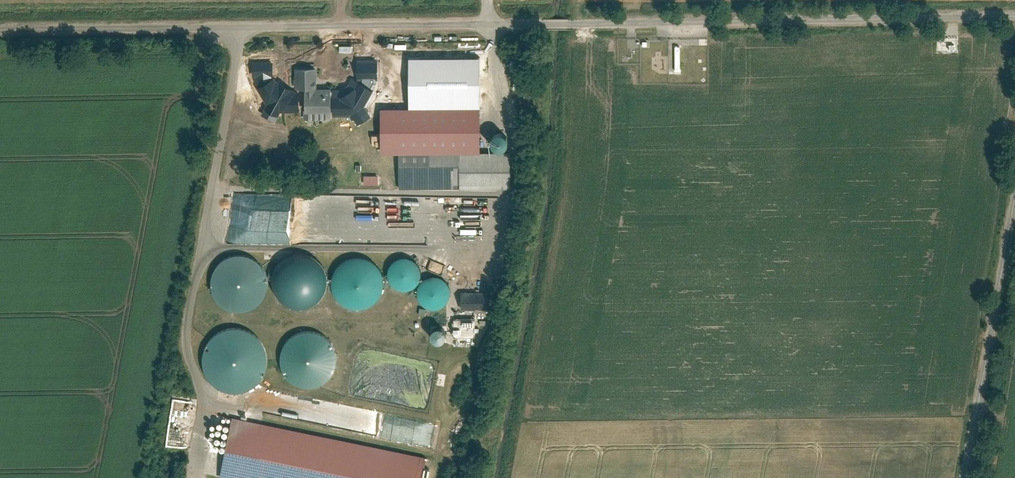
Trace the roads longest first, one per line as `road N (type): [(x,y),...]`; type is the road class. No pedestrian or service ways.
road 1 (unclassified): [(0,30),(1014,18)]
road 2 (track): [(210,28),(163,305),(172,343)]
road 3 (unclassified): [(1014,207),(966,477)]

